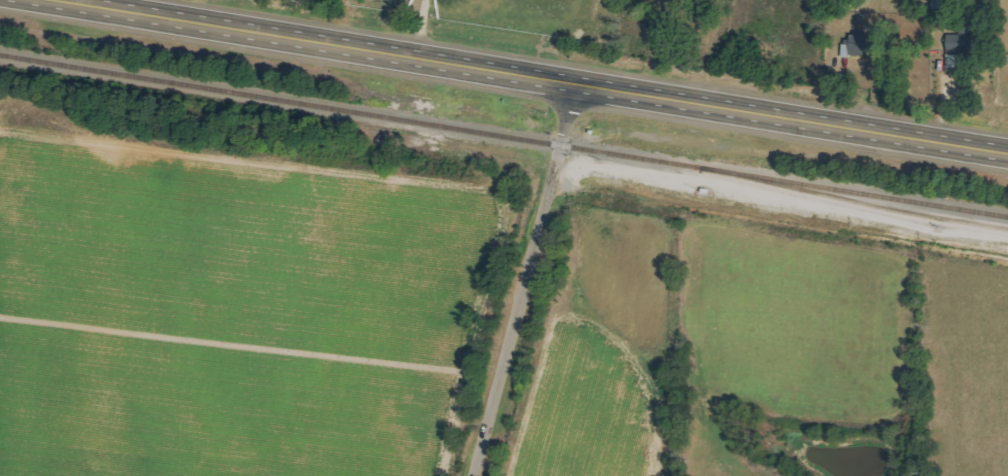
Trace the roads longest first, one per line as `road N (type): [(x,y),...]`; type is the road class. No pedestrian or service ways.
road 1 (trunk): [(1007,152),(80,0)]
road 2 (residential): [(464,475),(577,83)]

